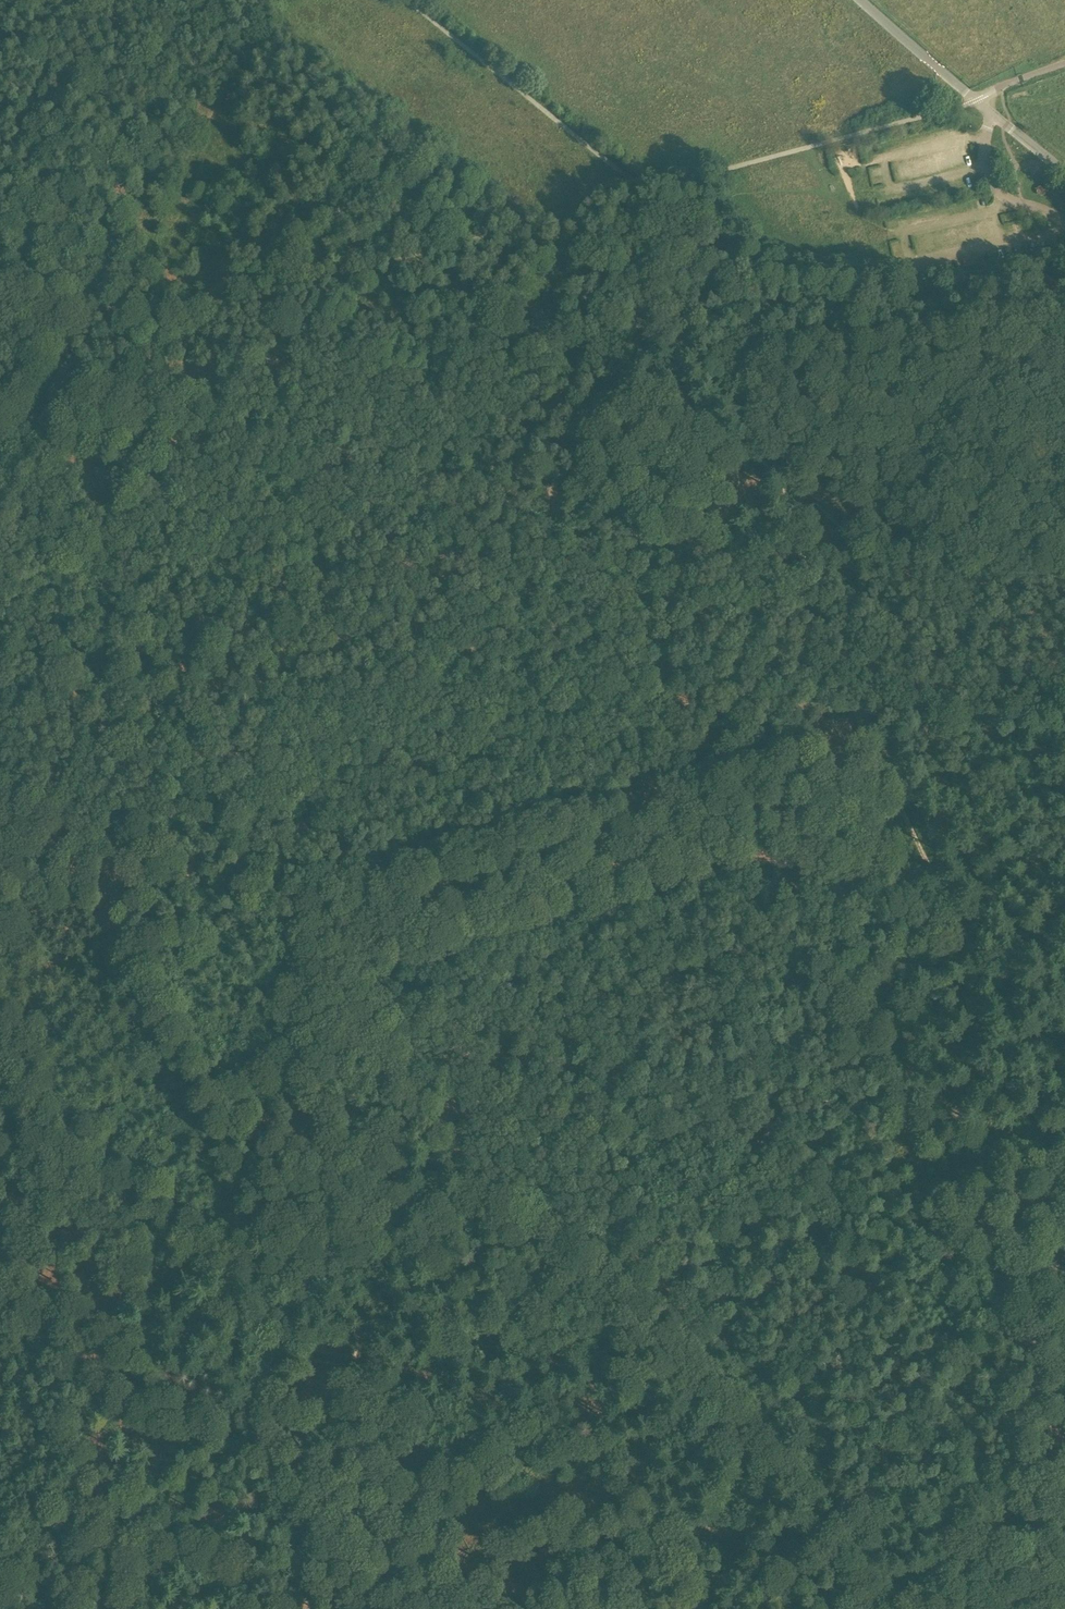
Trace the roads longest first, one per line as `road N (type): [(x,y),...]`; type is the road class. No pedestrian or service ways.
road 1 (track): [(784,488),(827,636),(925,861)]
road 2 (track): [(784,488),(678,344),(699,236),(676,195)]
road 3 (track): [(925,861),(1064,1135)]
road 4 (unclassified): [(1064,174),(862,0)]

